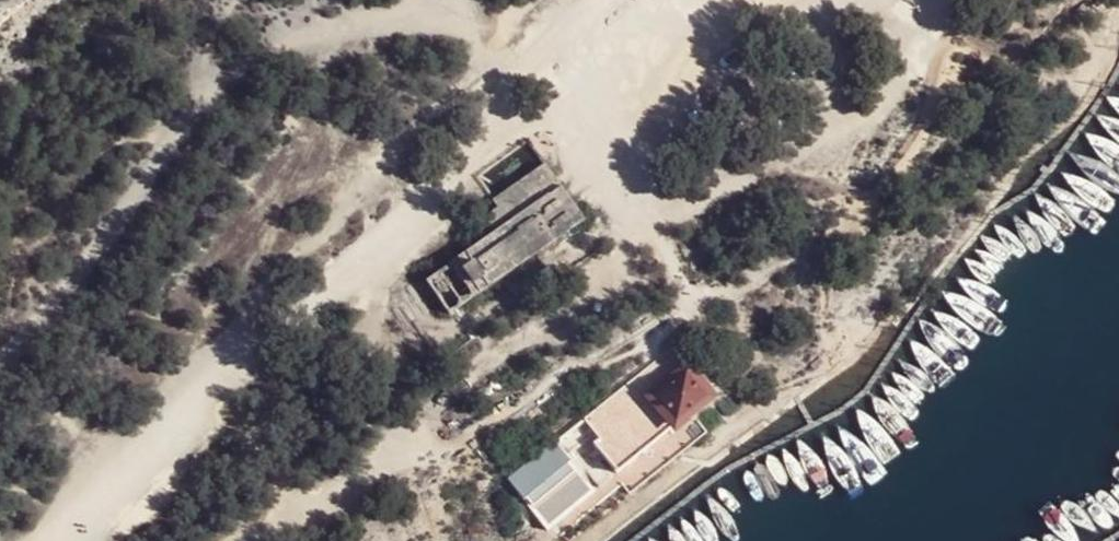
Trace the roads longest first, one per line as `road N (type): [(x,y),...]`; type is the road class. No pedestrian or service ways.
road 1 (track): [(55,540),(205,394),(406,218),(677,0)]
road 2 (track): [(656,231),(624,251),(562,324),(488,360),(429,421),(295,509),(205,394)]
road 3 (track): [(551,95),(656,231),(694,306)]

